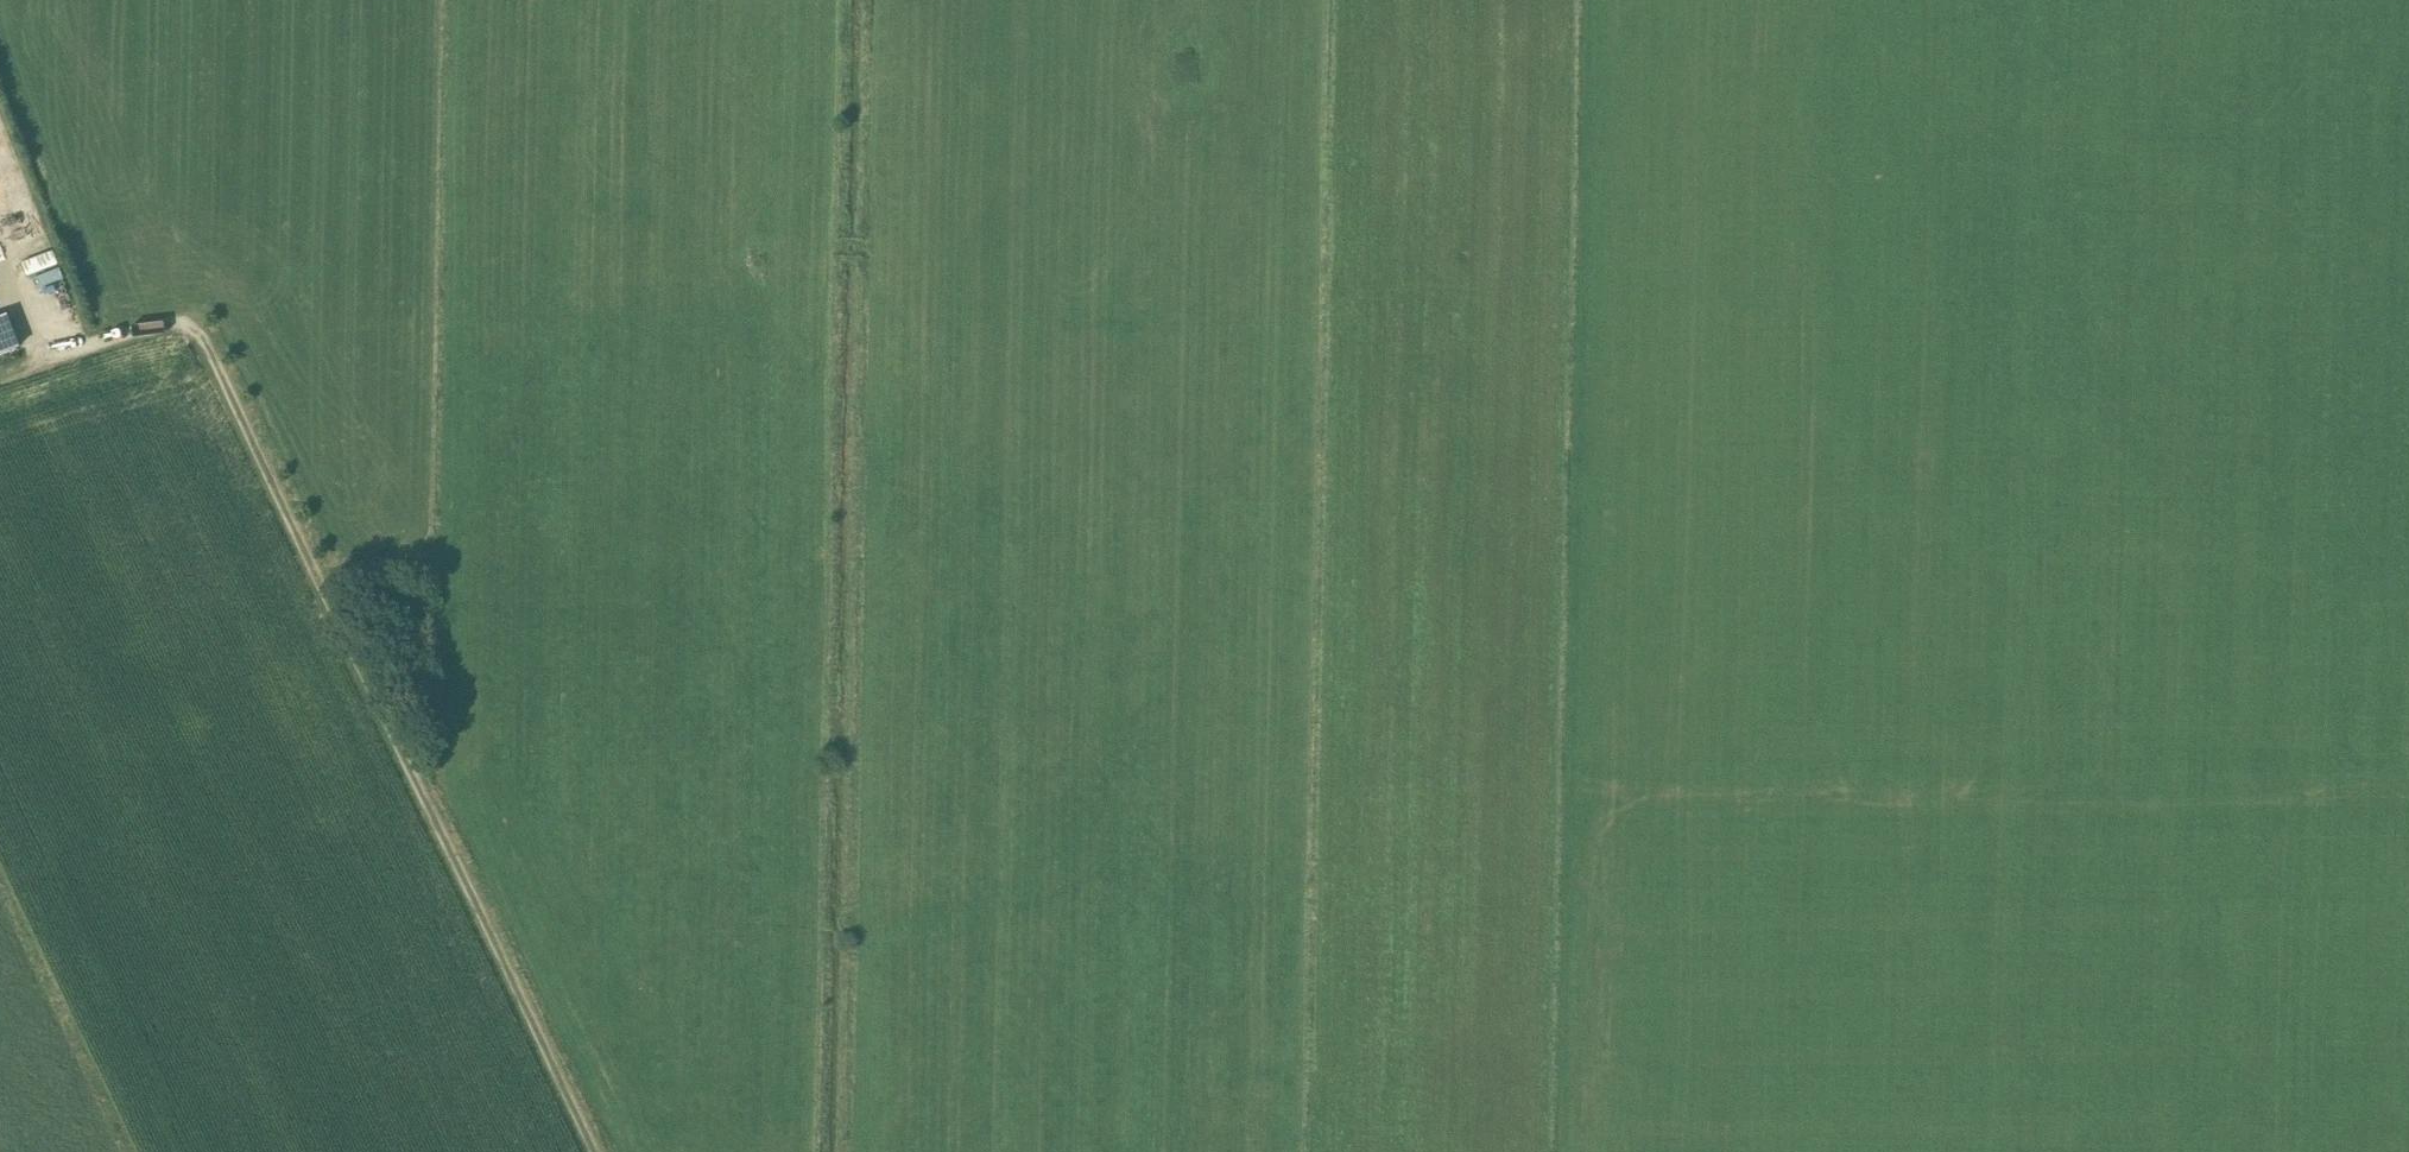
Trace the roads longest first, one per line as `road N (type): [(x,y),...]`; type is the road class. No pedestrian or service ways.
road 1 (track): [(596,1151),(380,684),(200,335),(181,324),(54,353)]

